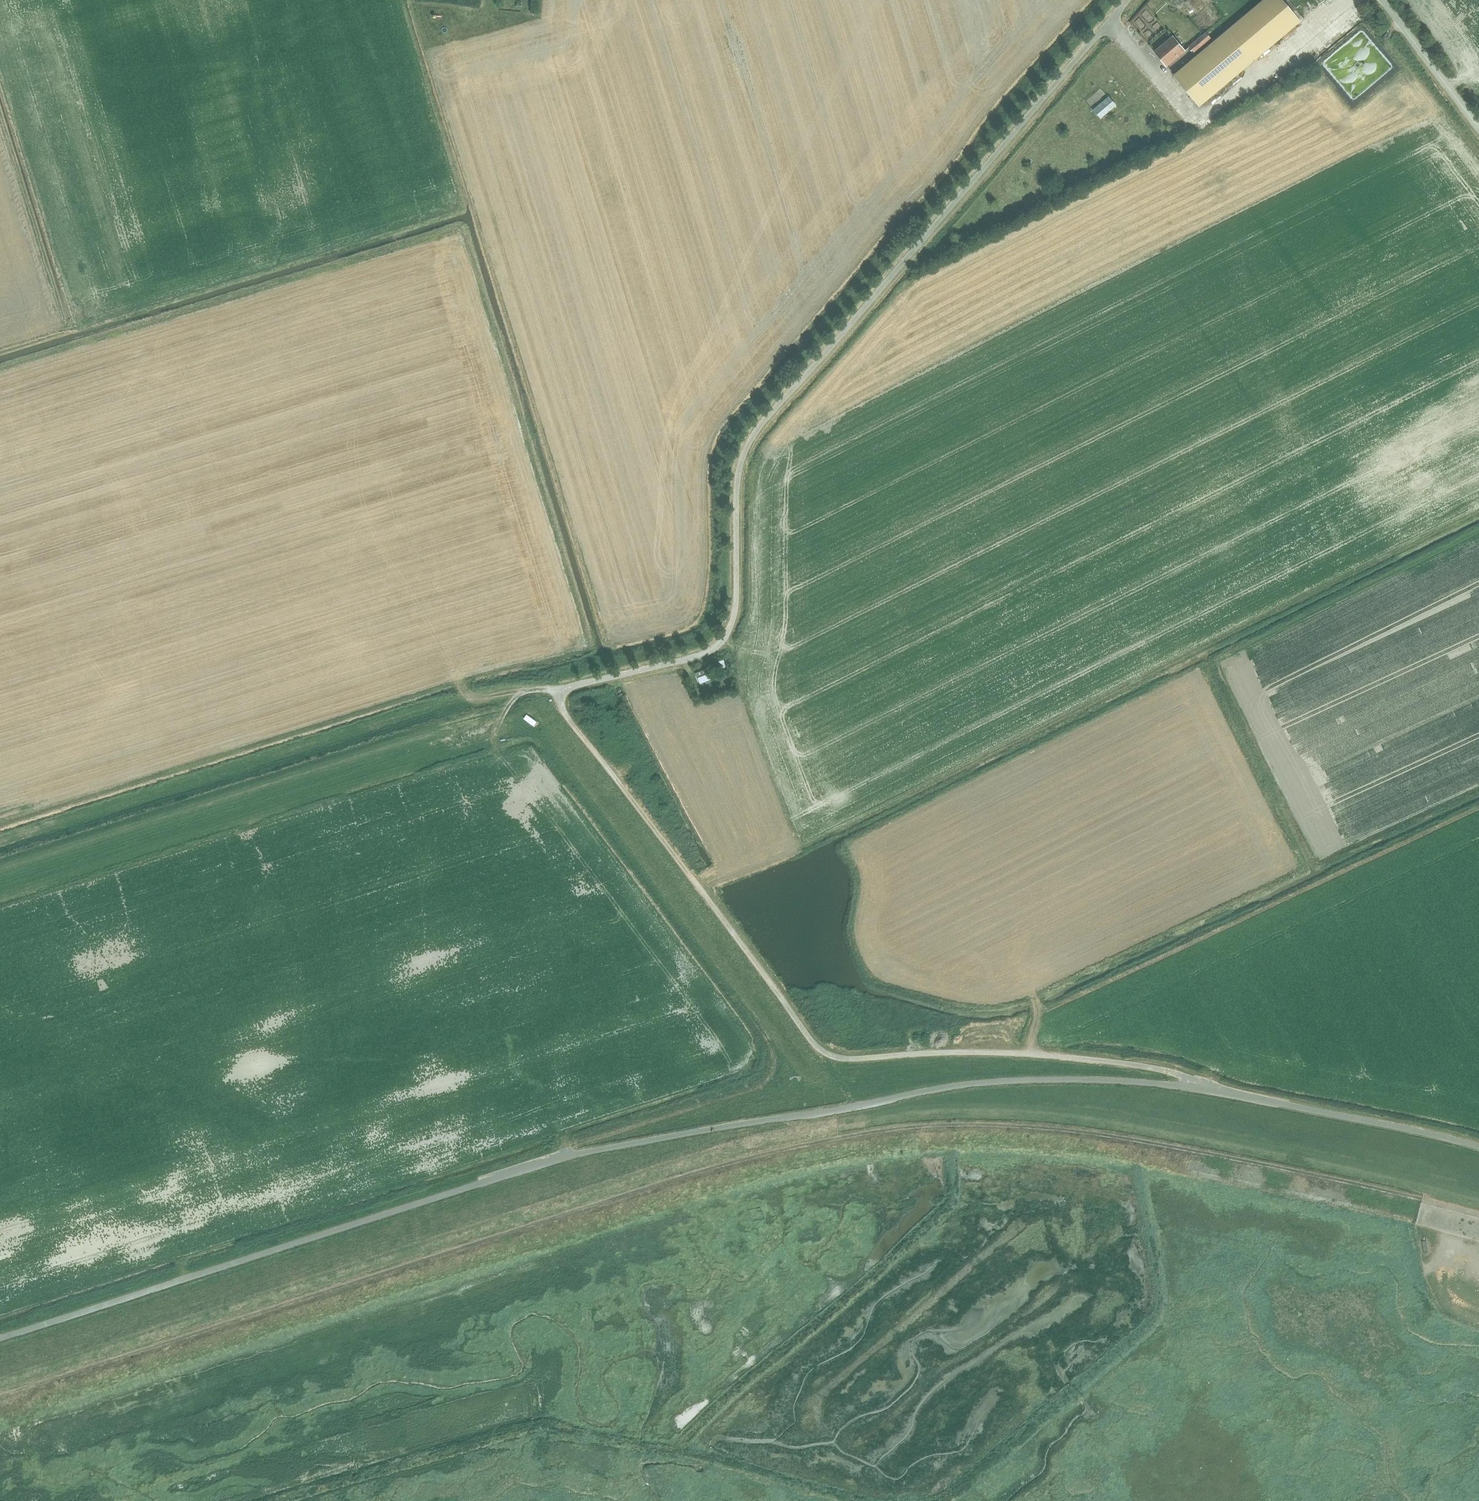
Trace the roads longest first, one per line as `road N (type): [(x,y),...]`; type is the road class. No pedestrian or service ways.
road 1 (track): [(1478,1230),(1074,1126),(902,1125),(698,1167),(0,1394)]
road 2 (unclassified): [(0,1336),(603,1148),(979,1084),(1093,1079),(1210,1088)]
road 3 (unclassified): [(561,696),(574,684),(710,654),(727,636),(736,613),(737,489),(752,442),(1130,0)]
road 4 (unclassified): [(1210,1088),(1163,1069),(999,1052),(839,1058),(820,1049),(780,997)]
road 5 (track): [(780,997),(583,739),(561,696)]
road 6 (unclassified): [(1210,1088),(1478,1151)]
road 7 (unclassified): [(1478,133),(1379,0)]

